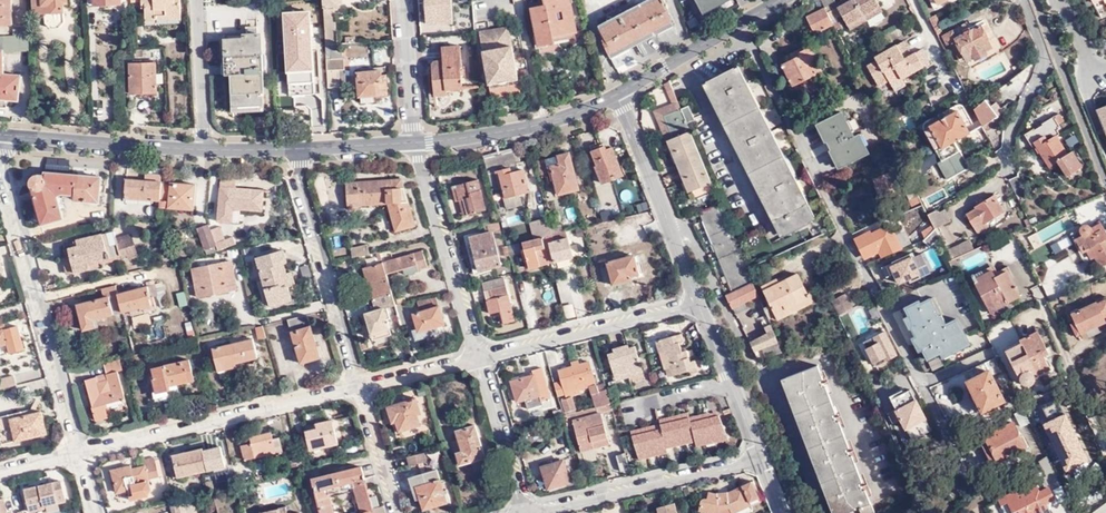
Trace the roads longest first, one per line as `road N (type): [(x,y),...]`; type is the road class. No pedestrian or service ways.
road 1 (residential): [(737,26),(942,422)]
road 2 (residential): [(79,455),(0,155)]
road 3 (residential): [(356,384),(79,455)]
road 4 (residential): [(297,149),(356,384)]
road 5 (residential): [(534,512),(763,459)]
road 6 (residential): [(619,94),(699,307)]
road 7 (residential): [(480,360),(417,143)]
road 8 (residential): [(699,307),(480,360)]
road 9 (tertiary): [(205,150),(0,137)]
road 10 (residential): [(699,307),(763,459)]
road 11 (residential): [(1105,443),(1039,293)]
road 12 (residential): [(532,512),(480,360)]
road 13 (residential): [(205,150),(198,0)]
road 14 (residential): [(417,143),(407,0)]
road 15 (tertiary): [(737,26),(619,94)]
road 16 (residential): [(356,384),(397,512)]
road 17 (tertiary): [(542,124),(417,143)]
road 18 (residential): [(480,360),(356,384)]
road 19 (unclassified): [(542,124),(518,0)]
road 20 (tertiary): [(417,143),(297,149)]

